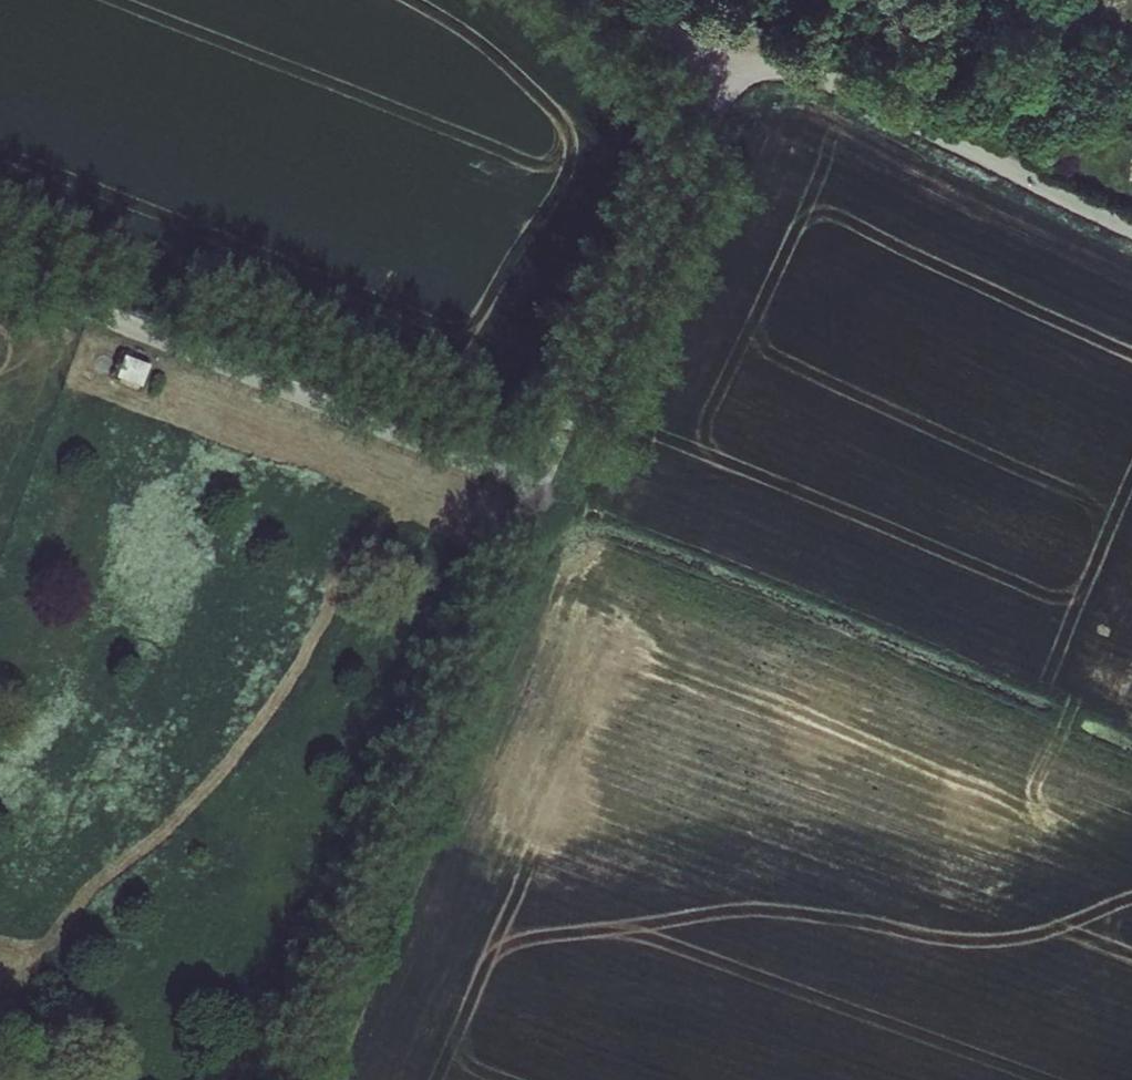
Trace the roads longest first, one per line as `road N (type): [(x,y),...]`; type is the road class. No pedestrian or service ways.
road 1 (unclassified): [(0,276),(541,488),(718,70),(812,74),(1131,230)]
road 2 (track): [(608,0),(718,70)]

